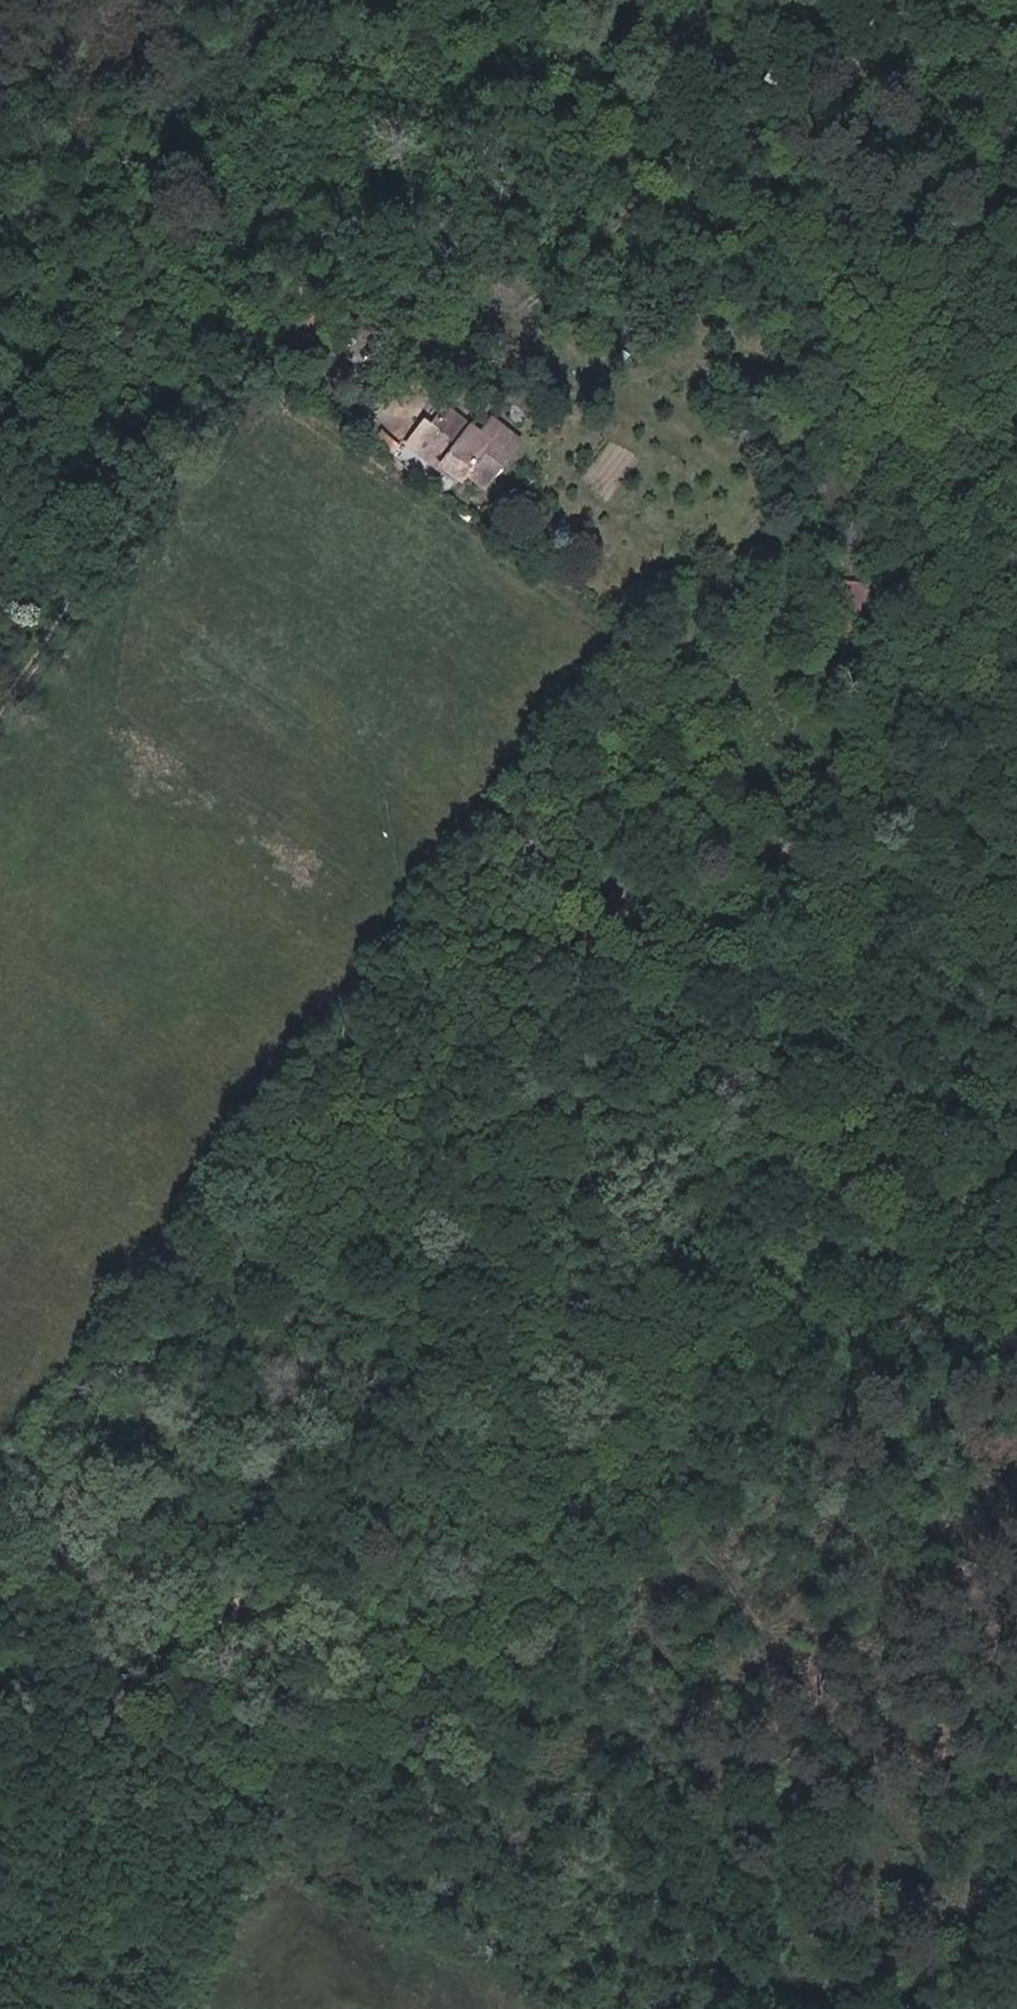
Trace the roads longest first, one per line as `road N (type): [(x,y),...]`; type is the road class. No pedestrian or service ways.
road 1 (track): [(0,713),(345,223),(565,0)]

